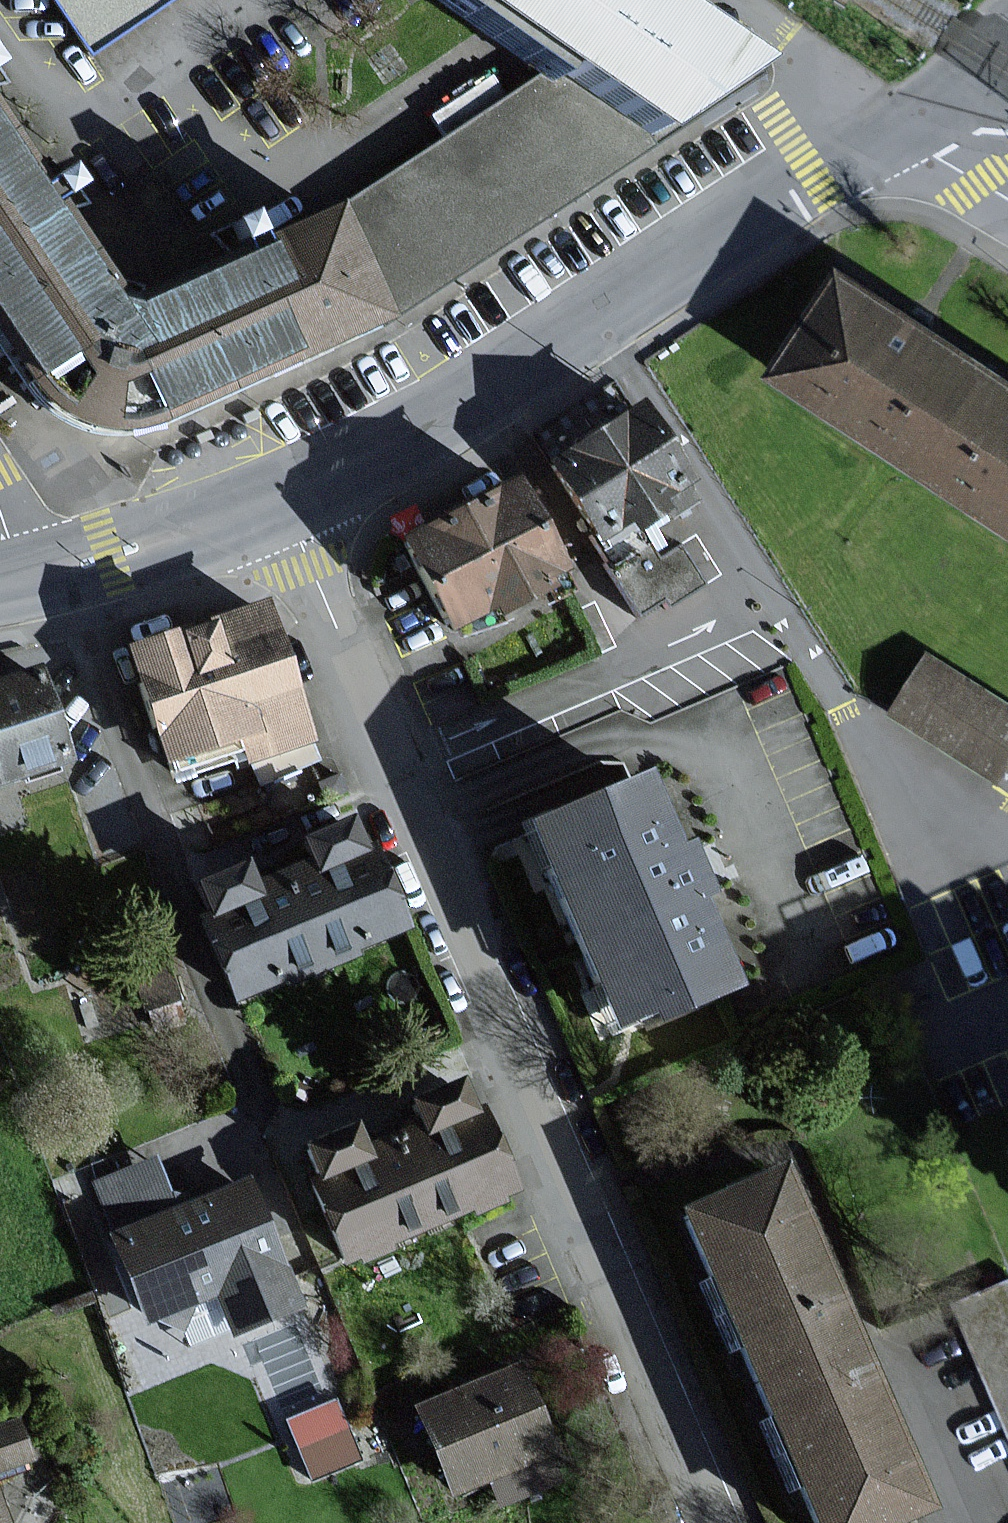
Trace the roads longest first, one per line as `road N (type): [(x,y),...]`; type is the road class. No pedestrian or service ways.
road 1 (residential): [(287,505),(570,1206),(715,1522)]
road 2 (residential): [(287,505),(500,394),(868,142)]
road 3 (residential): [(0,583),(287,505)]
road 4 (unclassified): [(894,129),(980,70),(1007,36)]
road 5 (residential): [(1007,201),(894,129)]

